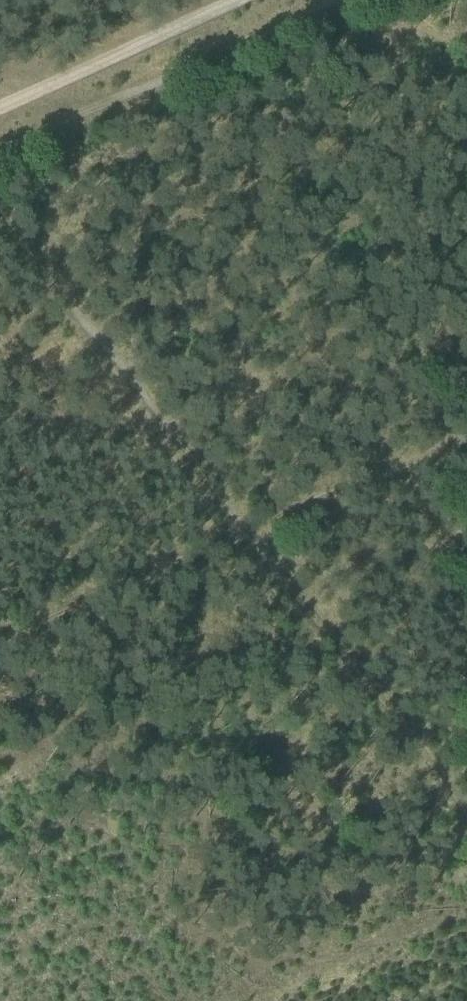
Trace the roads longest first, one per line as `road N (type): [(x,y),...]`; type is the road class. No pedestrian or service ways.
road 1 (track): [(0,210),(242,536),(466,809)]
road 2 (track): [(466,436),(0,641)]
road 3 (track): [(336,0),(0,149)]

